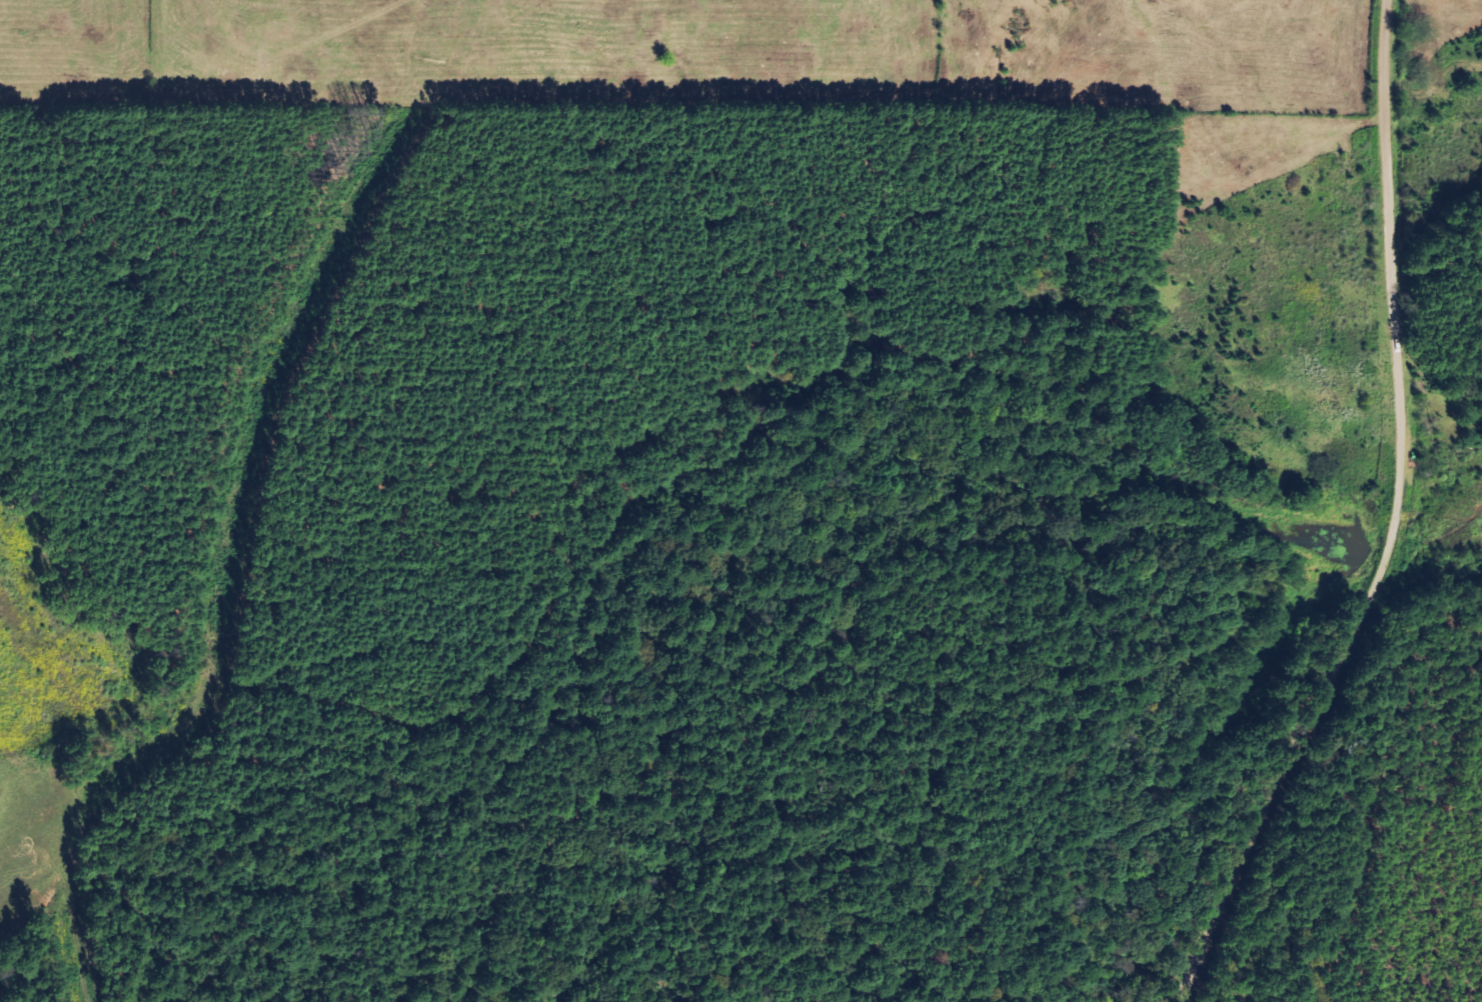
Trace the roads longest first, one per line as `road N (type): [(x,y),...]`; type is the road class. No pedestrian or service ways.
road 1 (residential): [(1184,1001),(1360,623),(1394,520),(1401,442),(1384,101),(1387,0)]

